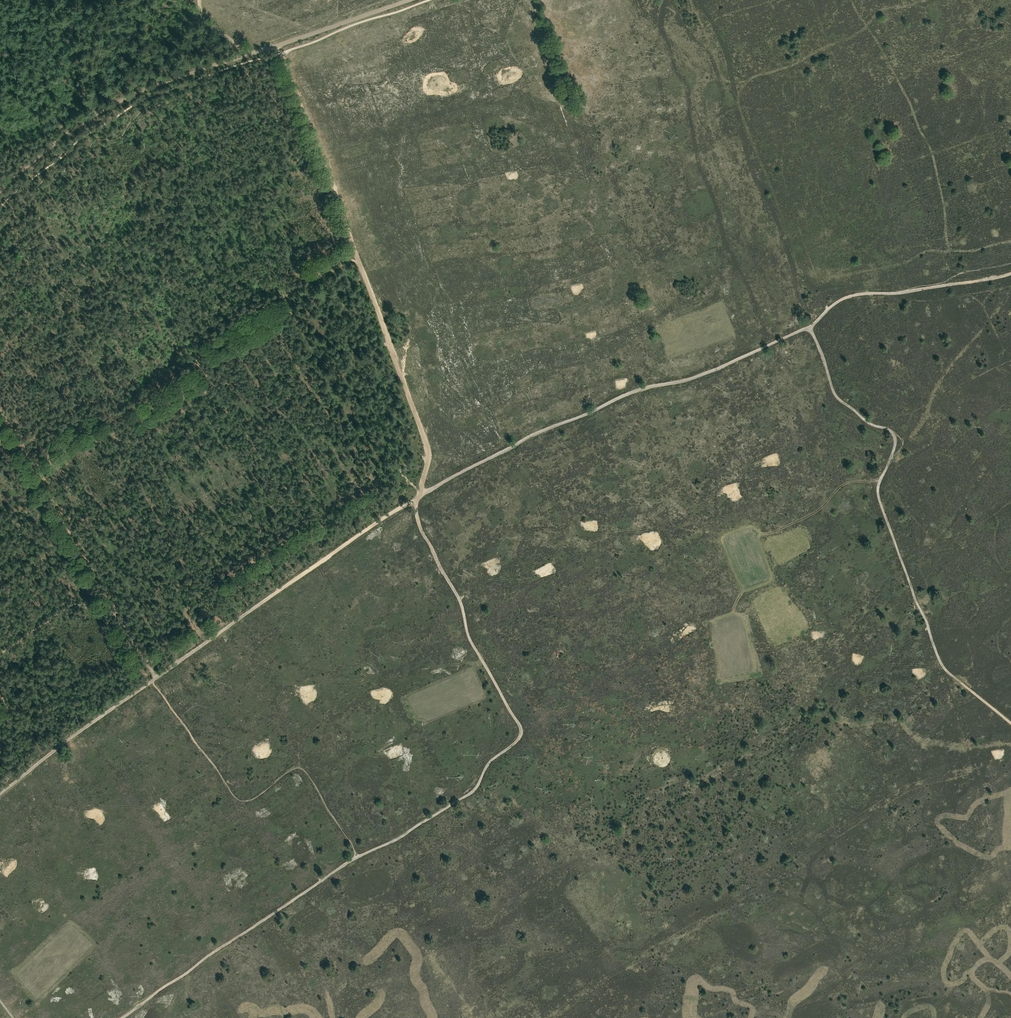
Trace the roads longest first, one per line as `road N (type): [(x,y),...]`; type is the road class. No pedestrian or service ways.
road 1 (track): [(0,191),(119,102),(406,0)]
road 2 (track): [(810,327),(850,296),(1010,273)]

